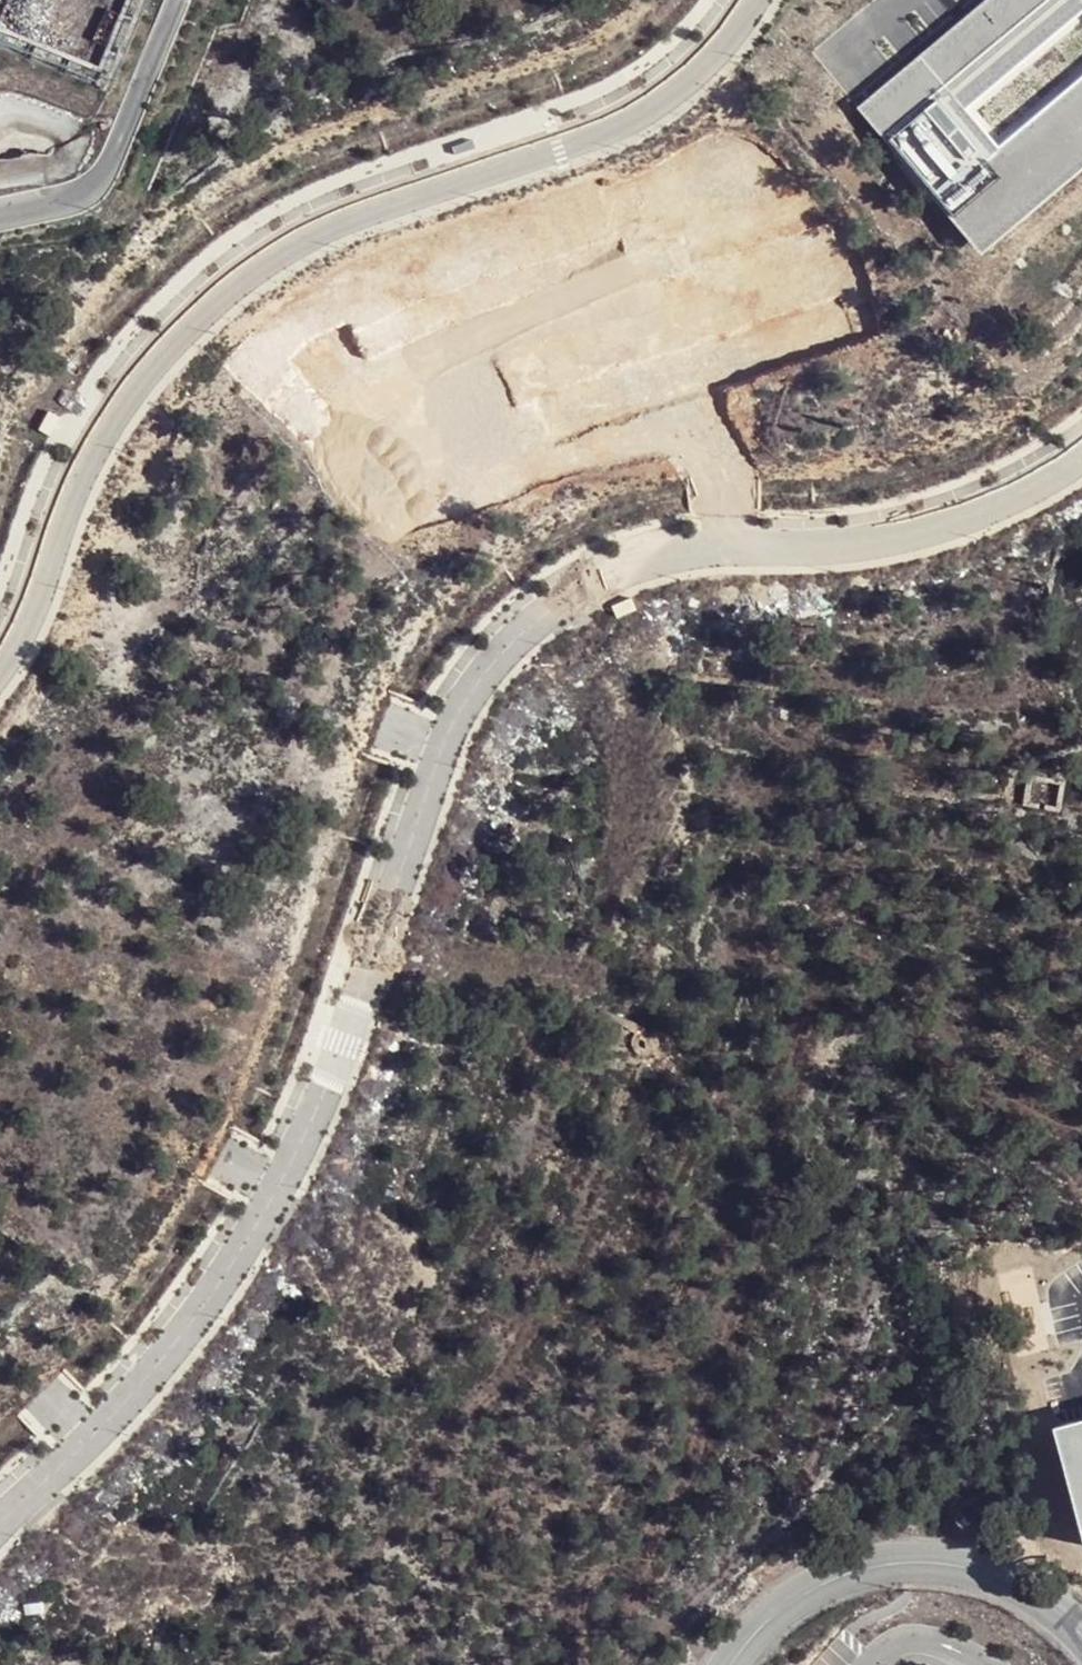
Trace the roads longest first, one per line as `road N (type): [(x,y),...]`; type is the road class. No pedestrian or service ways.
road 1 (unclassified): [(0,1524),(159,1359),(274,1188),(323,1088),(447,733),(514,640),(591,583),(628,567),(675,553),(881,541),(924,530),(998,503),(1081,452)]
road 2 (unclassified): [(0,663),(89,449),(140,372),(230,281),(301,234),(643,108),(715,48),(748,0)]
road 3 (unclassified): [(1081,1632),(1025,1588),(975,1569),(885,1563),(789,1601),(730,1664)]

